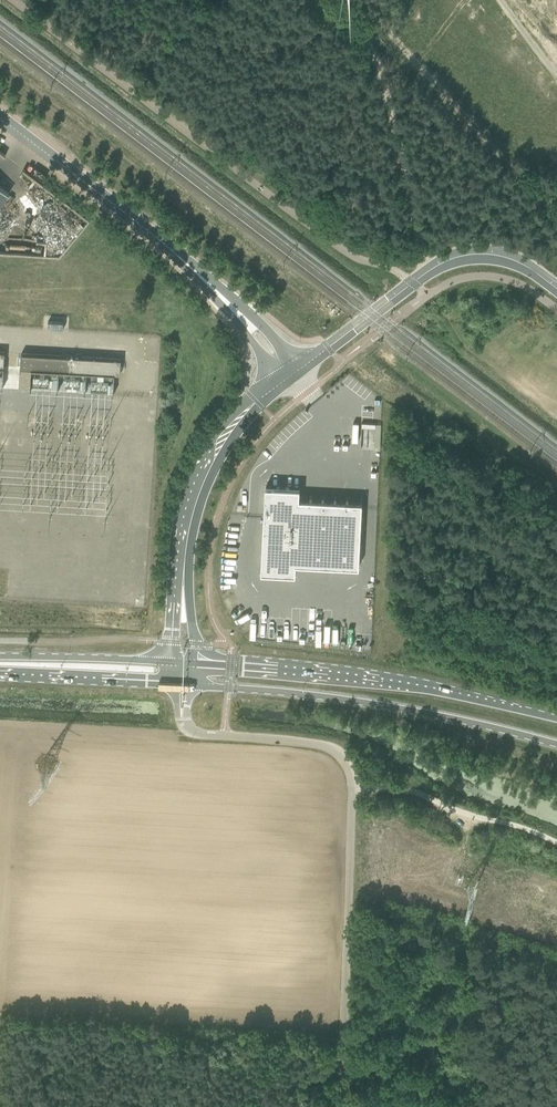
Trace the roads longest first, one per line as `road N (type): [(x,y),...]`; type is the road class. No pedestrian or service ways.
road 1 (unclassified): [(341,1106),(350,766),(318,745),(192,732),(182,720)]
road 2 (tertiary): [(291,375),(169,245),(0,113)]
road 3 (secondary): [(191,685),(355,700),(556,744)]
road 4 (secondary): [(556,720),(415,688),(194,664)]
road 5 (tertiary): [(291,375),(458,257),(510,258),(556,290)]
road 6 (track): [(425,275),(380,59),(320,0)]
road 7 (tertiary): [(291,375),(235,422),(203,472),(182,562)]
road 8 (track): [(556,843),(422,796),(353,784)]
road 9 (secondary): [(0,677),(173,684)]
road 10 (secondary): [(171,663),(0,657)]

